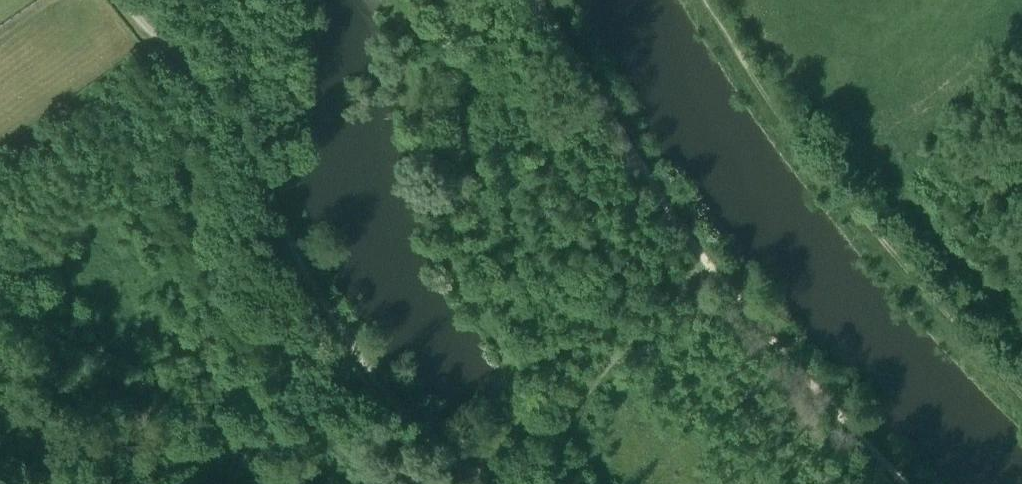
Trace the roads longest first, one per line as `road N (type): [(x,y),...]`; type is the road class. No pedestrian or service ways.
road 1 (track): [(905,483),(707,263),(539,0)]
road 2 (track): [(123,0),(229,110),(297,254),(353,348),(436,454),(476,483)]
road 3 (track): [(401,0),(425,126),(457,231),(541,409),(534,453),(505,483)]

